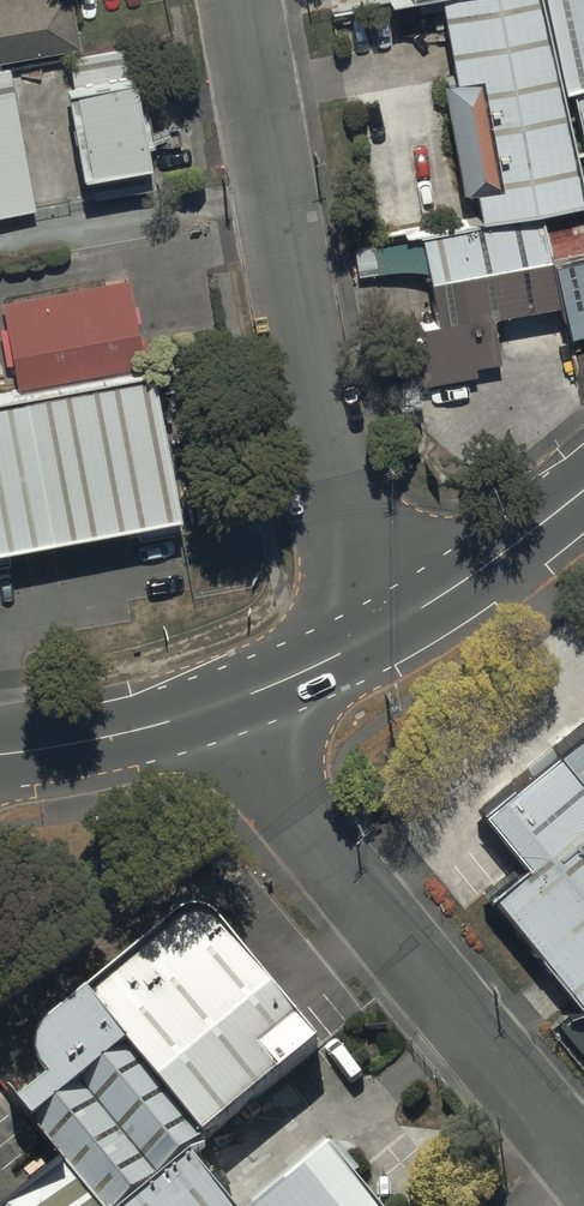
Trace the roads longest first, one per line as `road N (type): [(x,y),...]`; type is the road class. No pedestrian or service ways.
road 1 (unclassified): [(388,641),(331,478),(243,0)]
road 2 (unclassified): [(245,699),(294,810),(583,1170)]
road 3 (secondary): [(0,762),(123,738),(245,699)]
road 4 (secondary): [(388,641),(583,485)]
road 5 (secondary): [(245,699),(388,641)]

